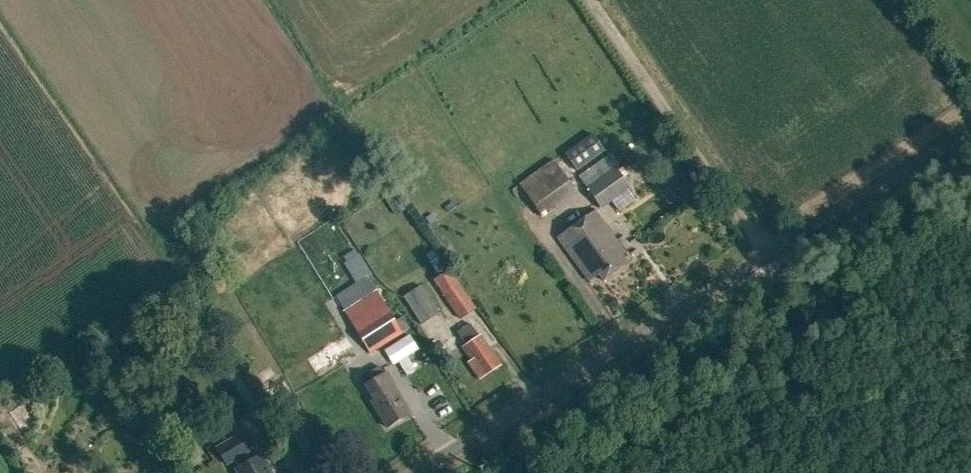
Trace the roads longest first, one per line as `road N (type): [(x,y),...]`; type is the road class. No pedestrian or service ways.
road 1 (unclassified): [(413,472),(970,127)]

